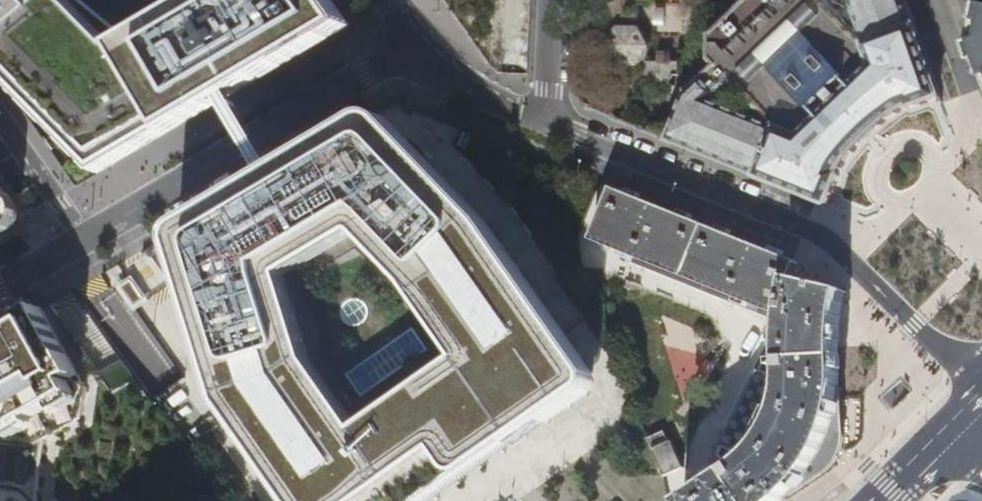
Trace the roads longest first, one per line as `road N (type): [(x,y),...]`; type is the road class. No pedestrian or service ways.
road 1 (residential): [(981,394),(826,236),(550,124)]
road 2 (residential): [(80,243),(419,46)]
road 3 (residential): [(419,46),(459,78),(550,124)]
road 4 (residential): [(0,126),(80,243)]
road 5 (residential): [(550,124),(555,0)]

